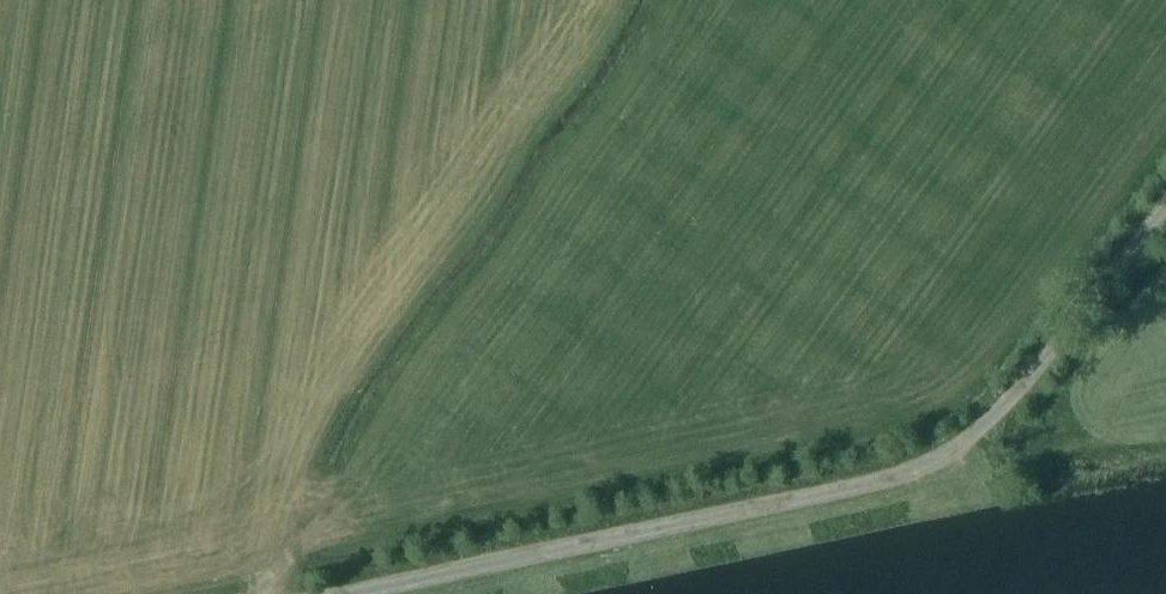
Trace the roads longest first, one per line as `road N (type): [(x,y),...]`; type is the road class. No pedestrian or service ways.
road 1 (track): [(1165,200),(993,411),(954,446),(895,472),(322,593)]

